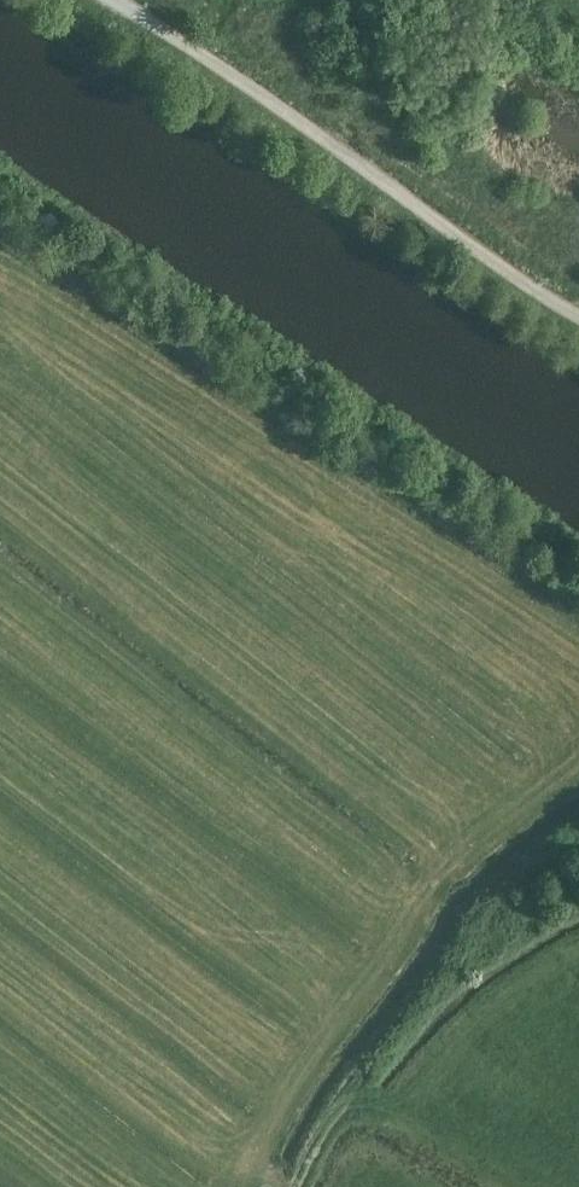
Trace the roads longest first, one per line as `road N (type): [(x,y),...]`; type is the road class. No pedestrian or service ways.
road 1 (track): [(578,316),(303,121),(97,0)]

